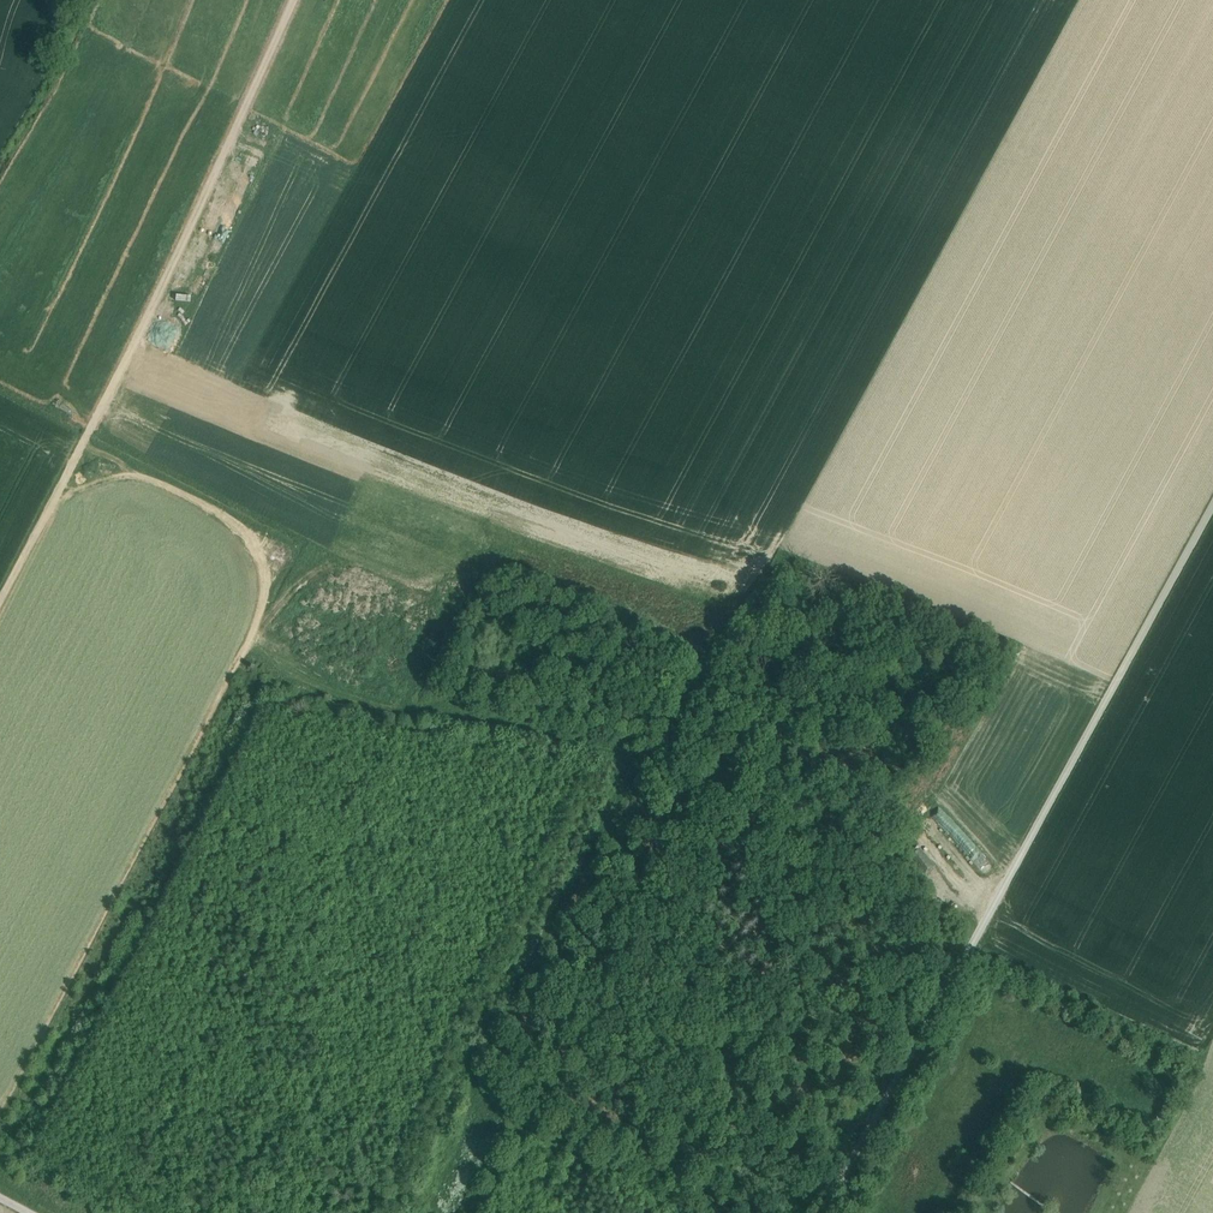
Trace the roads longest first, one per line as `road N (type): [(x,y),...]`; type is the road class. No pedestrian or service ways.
road 1 (track): [(1212,503),(819,1212)]
road 2 (track): [(0,607),(180,256),(297,0)]

